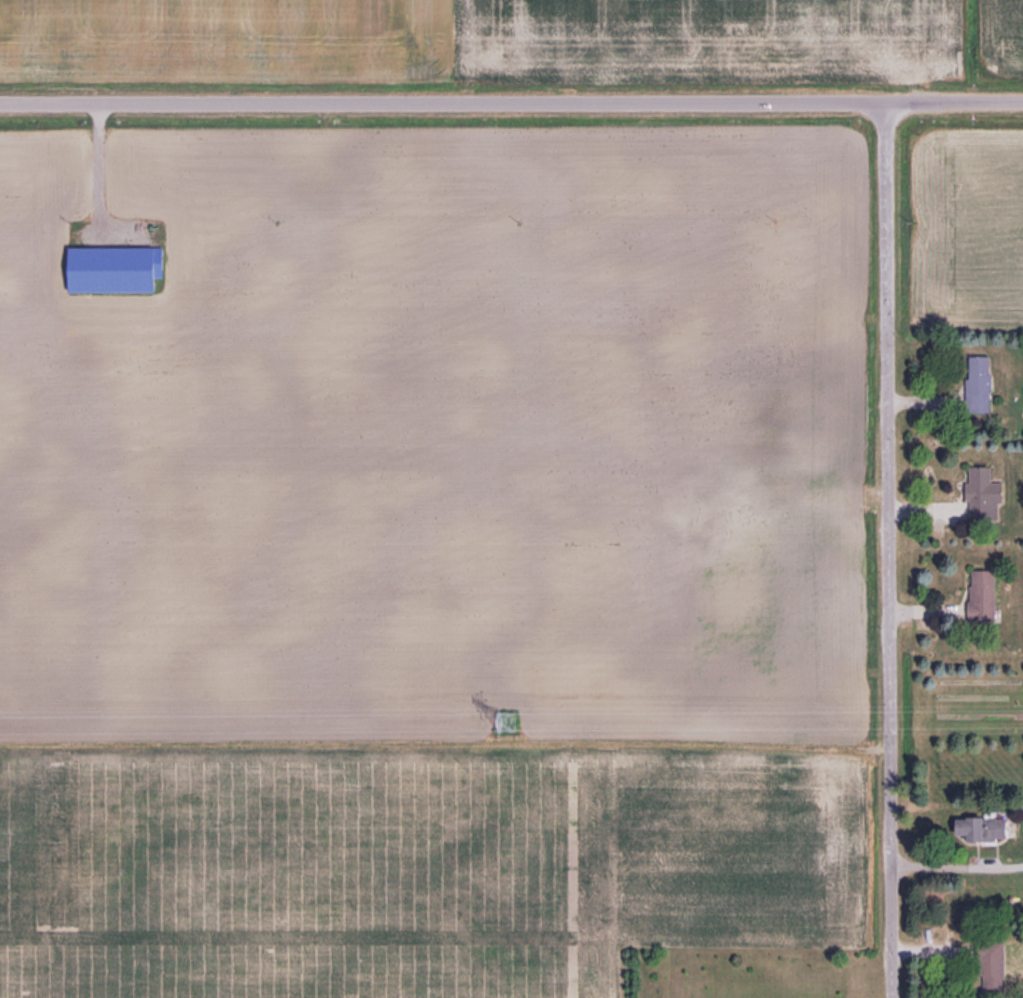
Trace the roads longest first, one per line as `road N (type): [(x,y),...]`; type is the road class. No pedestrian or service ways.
road 1 (residential): [(1022,102),(0,103)]
road 2 (residential): [(888,102),(894,997)]

